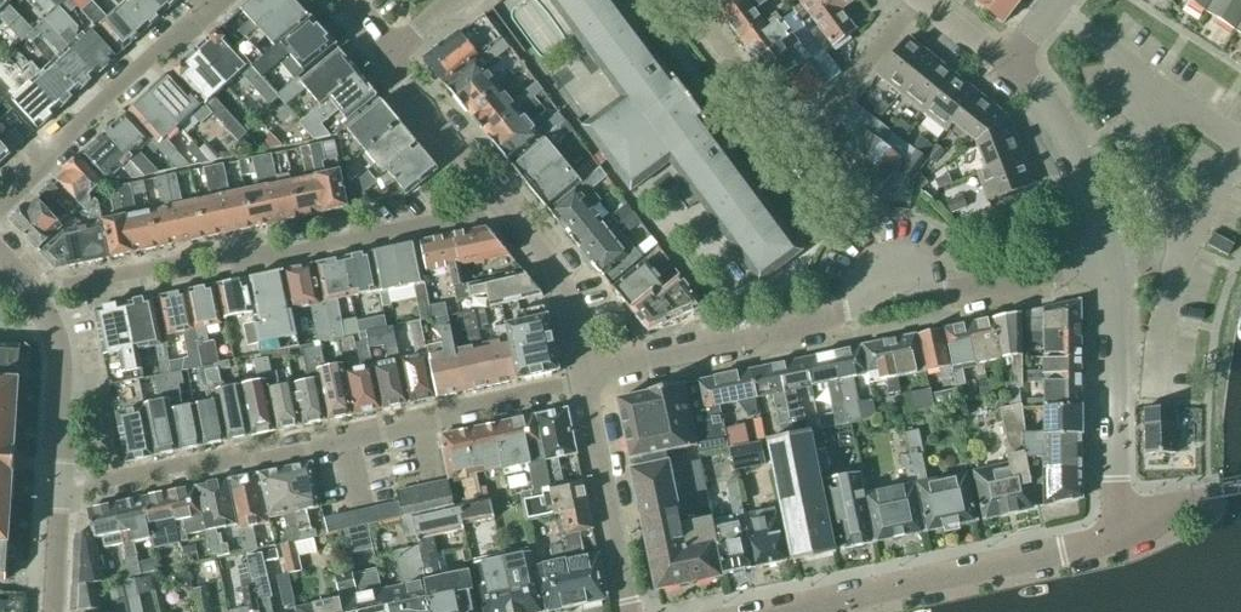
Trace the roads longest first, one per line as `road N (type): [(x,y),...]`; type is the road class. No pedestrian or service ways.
road 1 (residential): [(582,380),(849,311),(874,277),(892,270),(947,289),(1111,263)]
road 2 (residential): [(57,497),(344,444),(582,380)]
road 3 (residential): [(39,296),(232,253),(317,247),(504,199)]
road 4 (unclassified): [(770,611),(1097,546),(1132,527)]
road 5 (residential): [(0,207),(178,31),(199,27),(229,0)]
road 6 (unclassified): [(1132,527),(1119,475),(1111,263)]
road 7 (residential): [(630,611),(582,380)]
road 8 (unclassified): [(1111,263),(1084,168),(1014,69)]
road 9 (unclassified): [(57,497),(66,351),(39,296)]
road 10 (residential): [(582,380),(565,280),(504,199)]
road 11 (residential): [(793,152),(914,0)]
road 12 (residential): [(793,152),(680,0)]
road 13 (residential): [(504,199),(389,60)]

